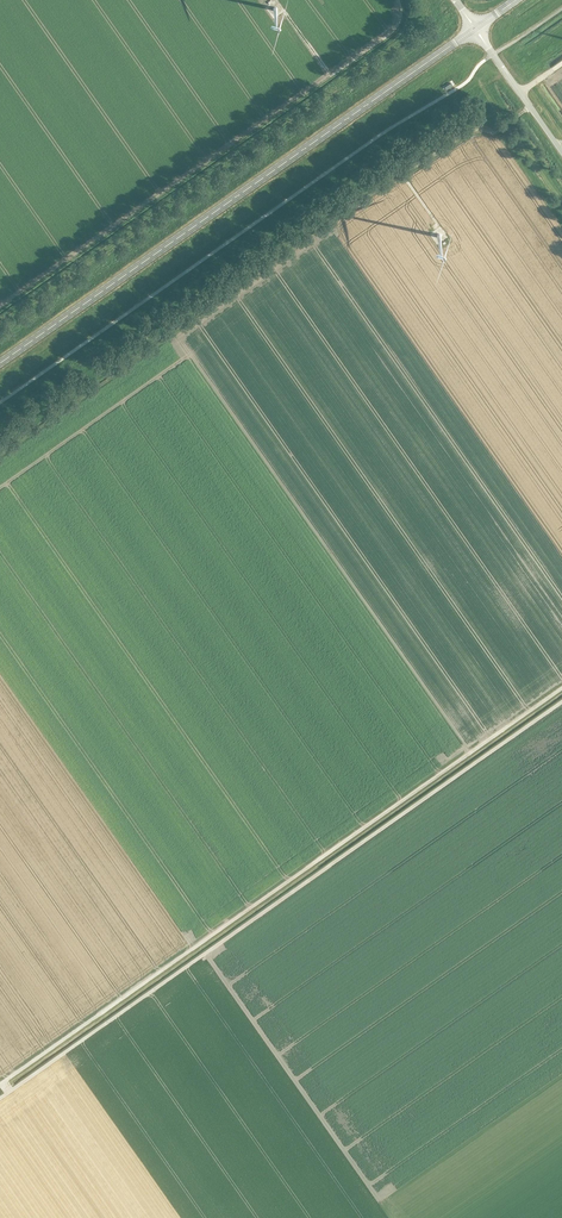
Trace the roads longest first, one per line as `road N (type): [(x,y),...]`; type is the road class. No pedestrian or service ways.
road 1 (secondary): [(0,363),(474,30)]
road 2 (track): [(284,12),(331,75),(395,30),(399,0)]
road 3 (unclassified): [(561,154),(474,30)]

